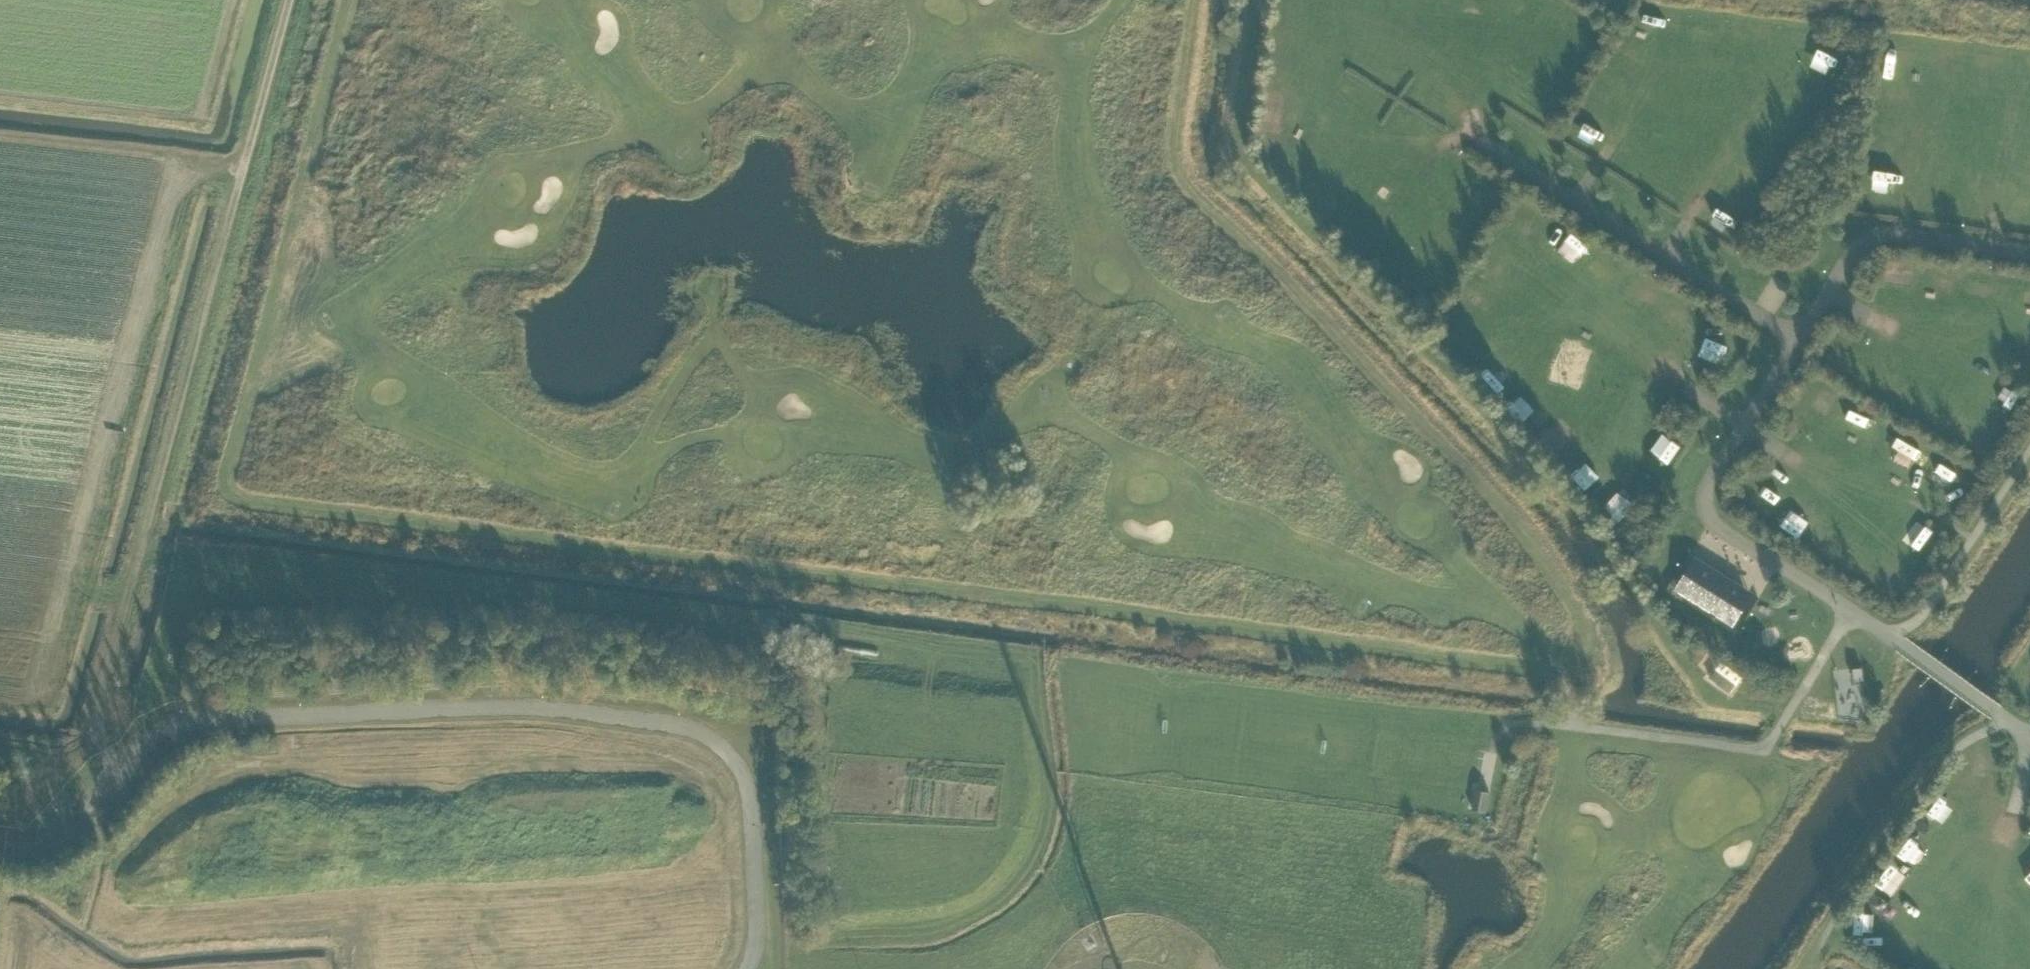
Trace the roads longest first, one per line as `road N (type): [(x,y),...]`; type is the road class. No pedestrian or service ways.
road 1 (track): [(1667,257),(1770,79),(1667,64),(1575,200)]
road 2 (track): [(1995,246),(2012,102),(1928,91),(1906,234)]

